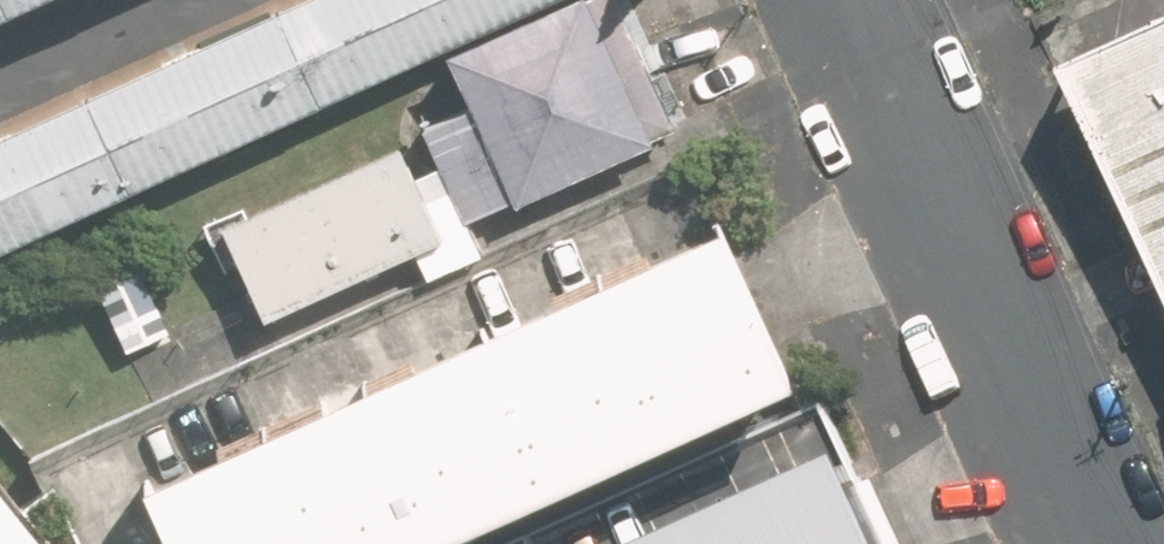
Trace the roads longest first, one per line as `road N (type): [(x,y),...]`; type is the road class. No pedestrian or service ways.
road 1 (residential): [(1096,543),(846,0)]

